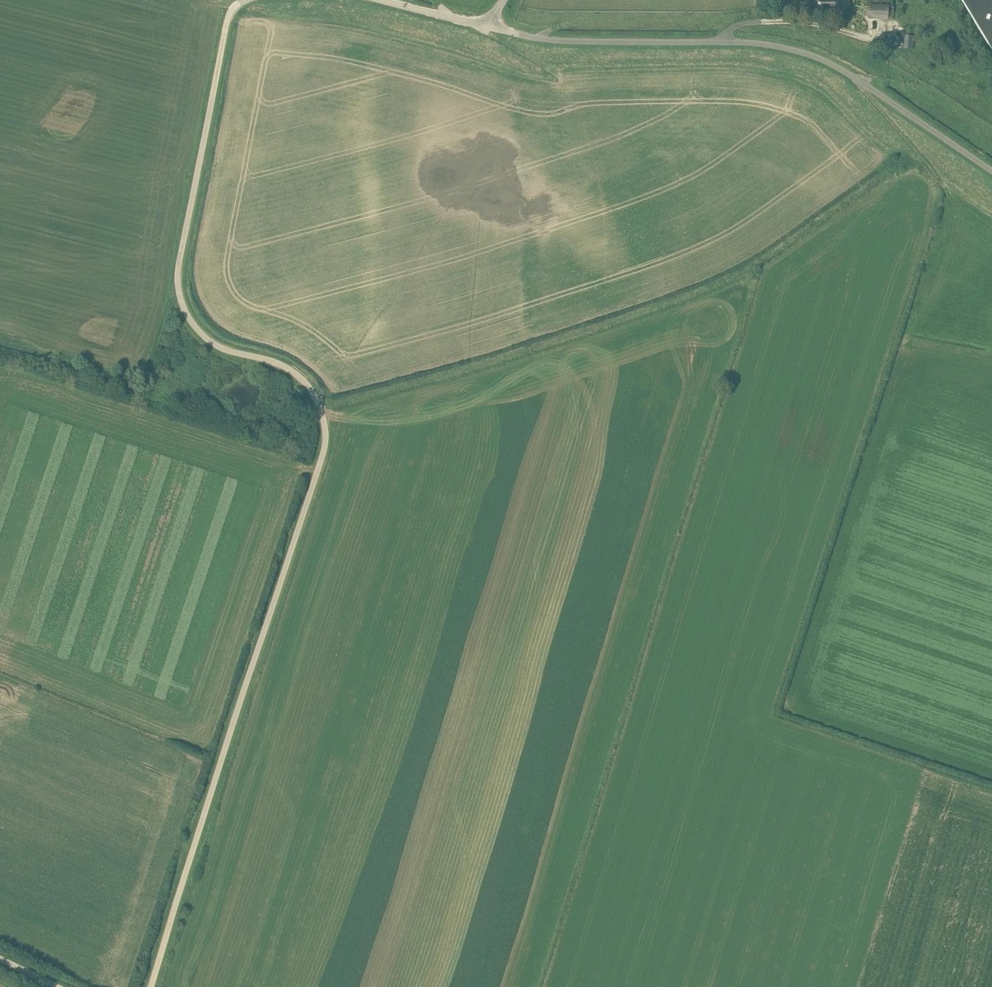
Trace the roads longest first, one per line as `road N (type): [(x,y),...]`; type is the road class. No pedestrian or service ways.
road 1 (unclassified): [(151,986),(325,443),(318,404),(300,379),(207,341),(178,288),(226,28),(247,0)]
road 2 (unclassified): [(991,170),(807,54),(743,43),(554,41),(487,27)]

